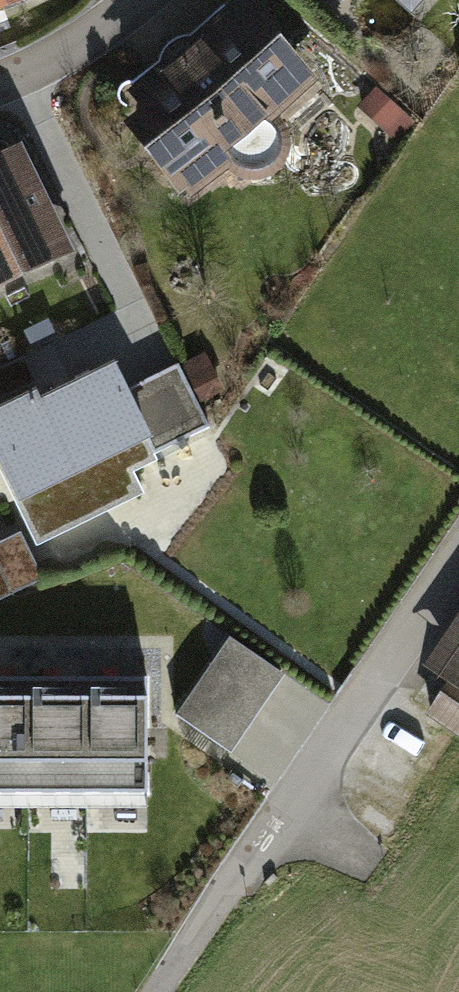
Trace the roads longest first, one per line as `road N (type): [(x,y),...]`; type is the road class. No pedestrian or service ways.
road 1 (residential): [(458,562),(272,836)]
road 2 (track): [(272,836),(165,991)]
road 3 (residential): [(0,103),(21,97),(155,0)]

